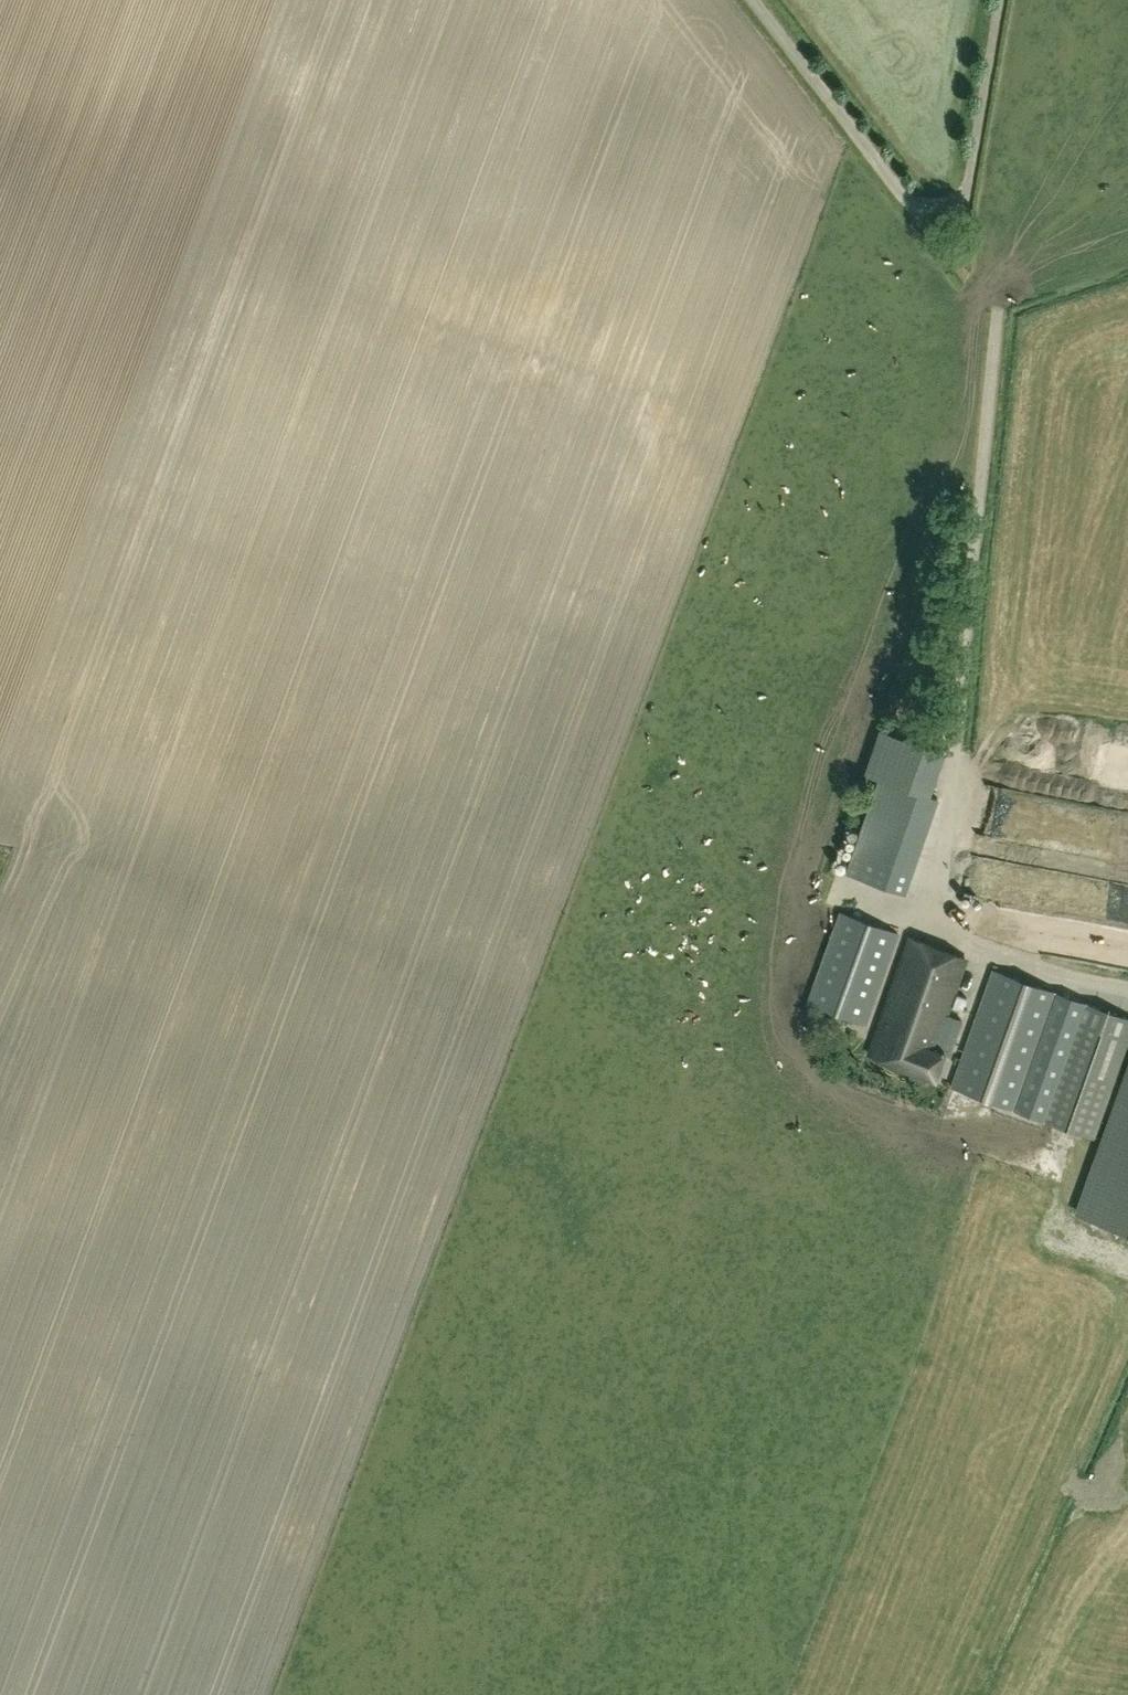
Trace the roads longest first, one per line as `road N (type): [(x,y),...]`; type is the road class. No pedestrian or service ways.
road 1 (unclassified): [(1003,0),(968,193),(929,207),(909,203),(753,0)]

